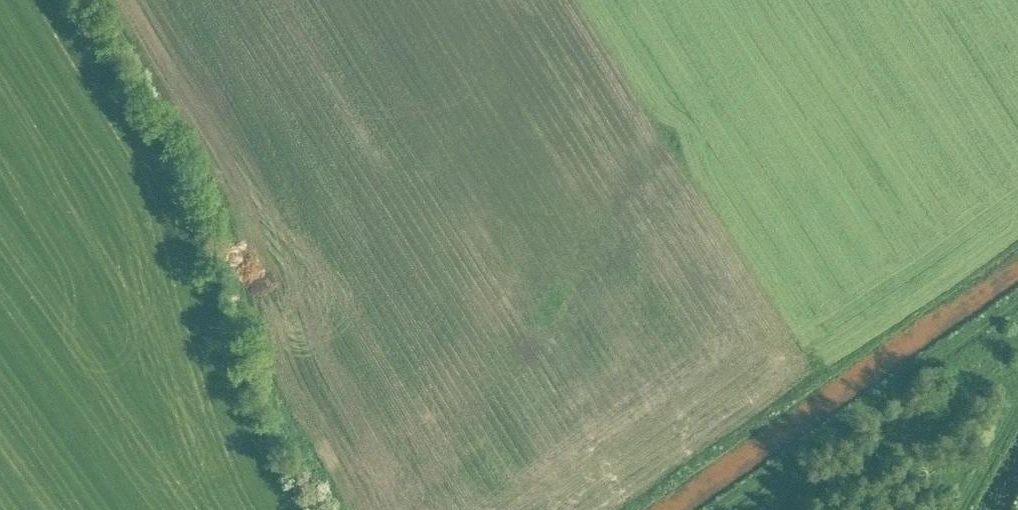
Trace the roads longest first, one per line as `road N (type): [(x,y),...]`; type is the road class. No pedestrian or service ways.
road 1 (track): [(725,509),(1017,305)]
road 2 (track): [(1017,405),(958,509)]

